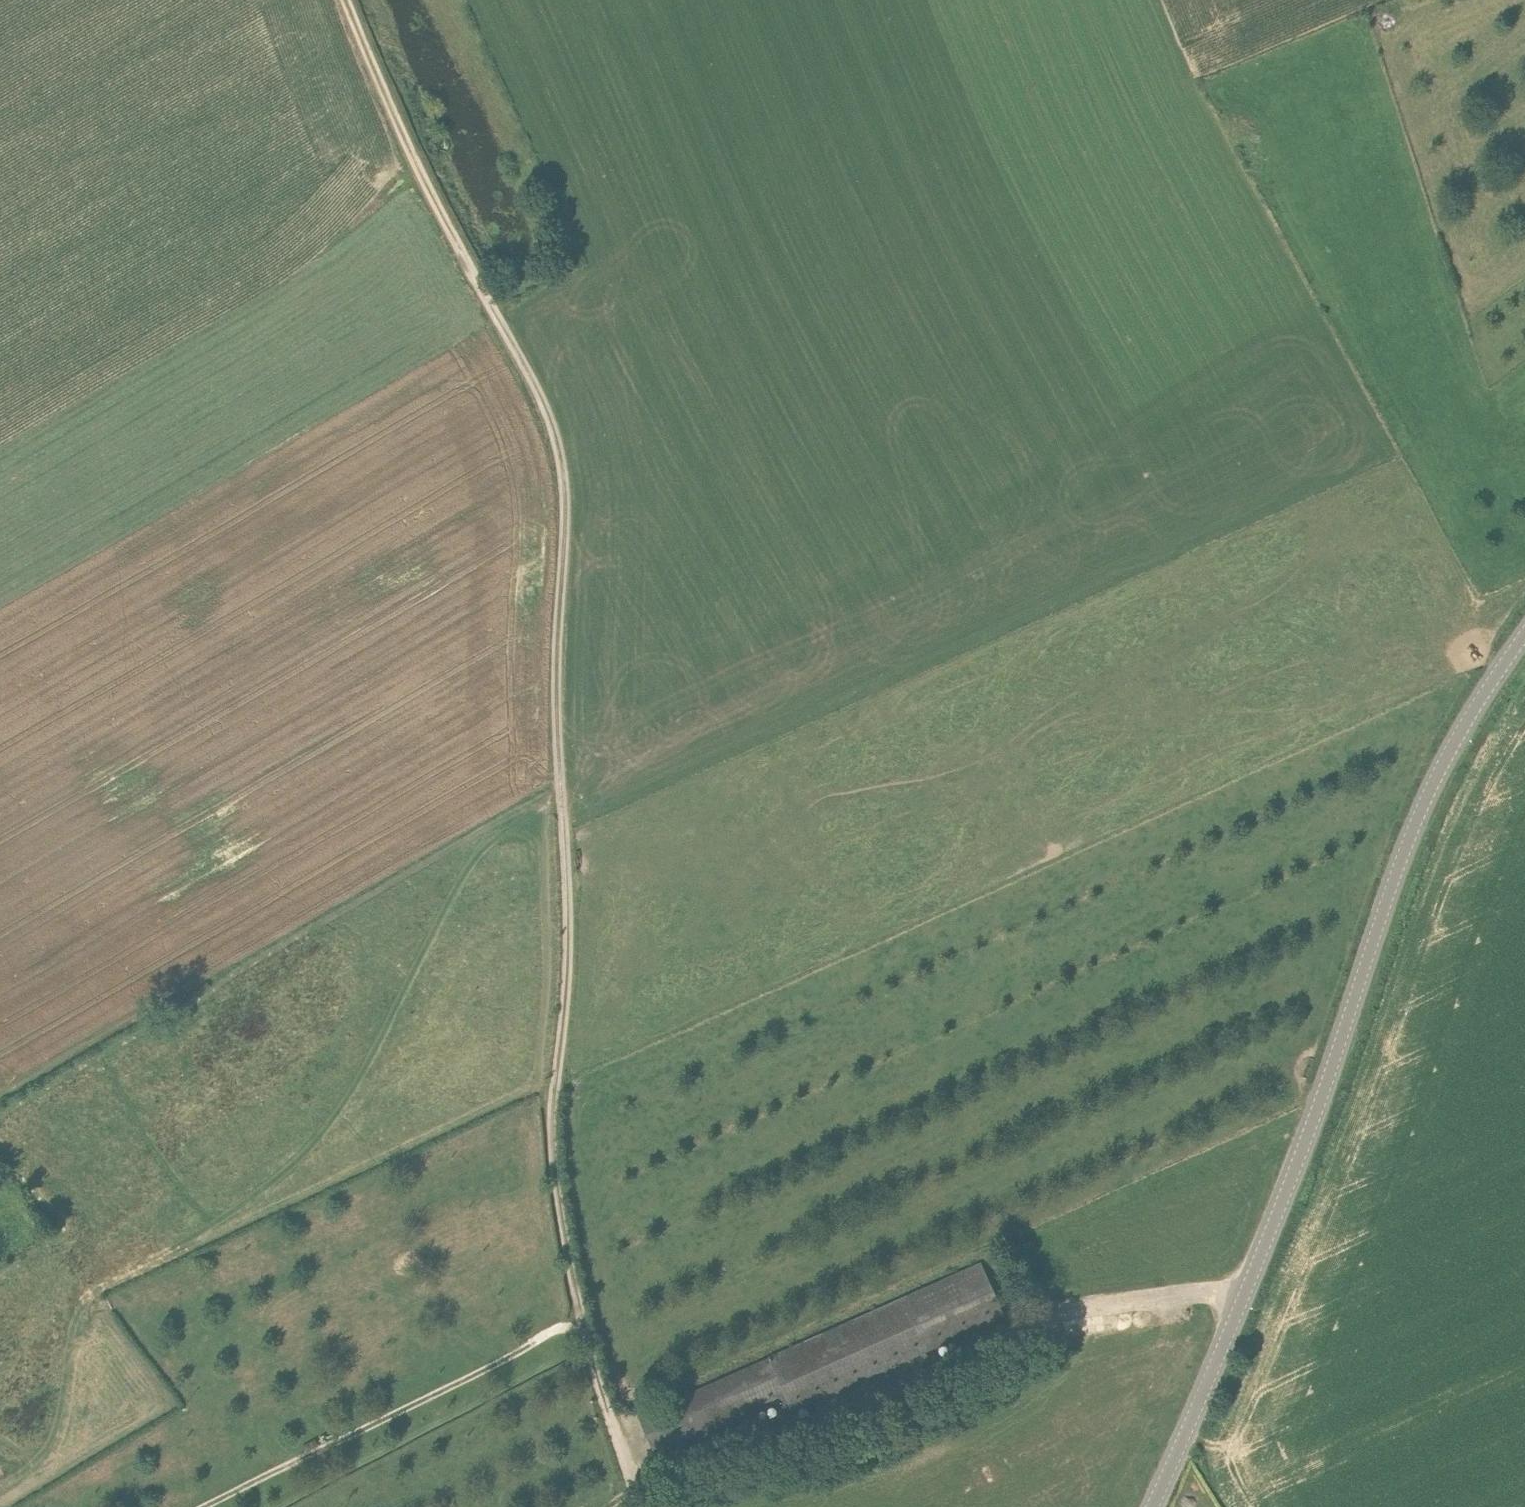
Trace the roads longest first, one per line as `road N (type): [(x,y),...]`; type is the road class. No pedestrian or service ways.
road 1 (track): [(345,0),(421,177),(540,396),(562,460),(558,718),(567,948),(554,1144),(590,1351),(633,1482)]
road 2 (tertiary): [(1151,1506),(1323,1092),(1418,813),(1524,633)]
road 3 (track): [(633,1482),(799,1422),(1041,1313),(1196,1293),(1242,1295)]
road 4 (track): [(204,1506),(552,1330),(584,1324)]

